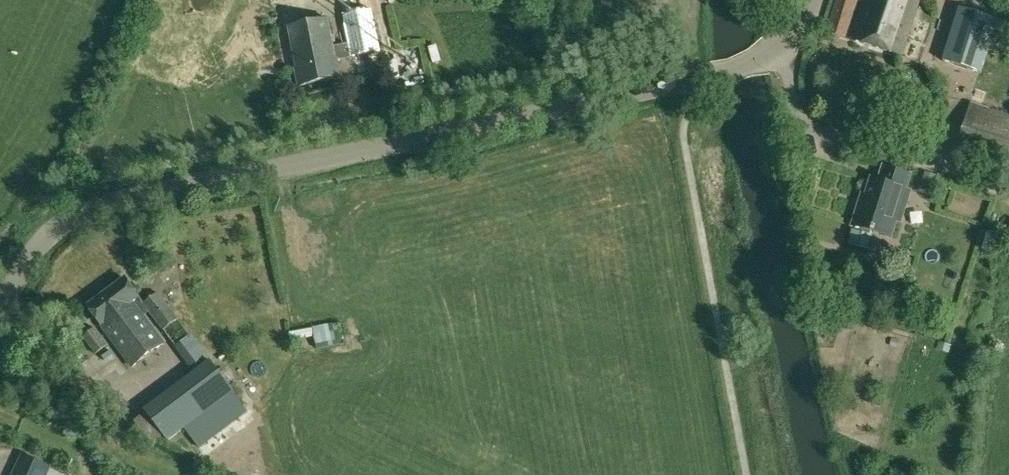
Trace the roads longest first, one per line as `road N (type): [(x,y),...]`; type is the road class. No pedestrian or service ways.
road 1 (tertiary): [(0,312),(45,234),(78,212),(717,75),(779,53),(812,0)]

